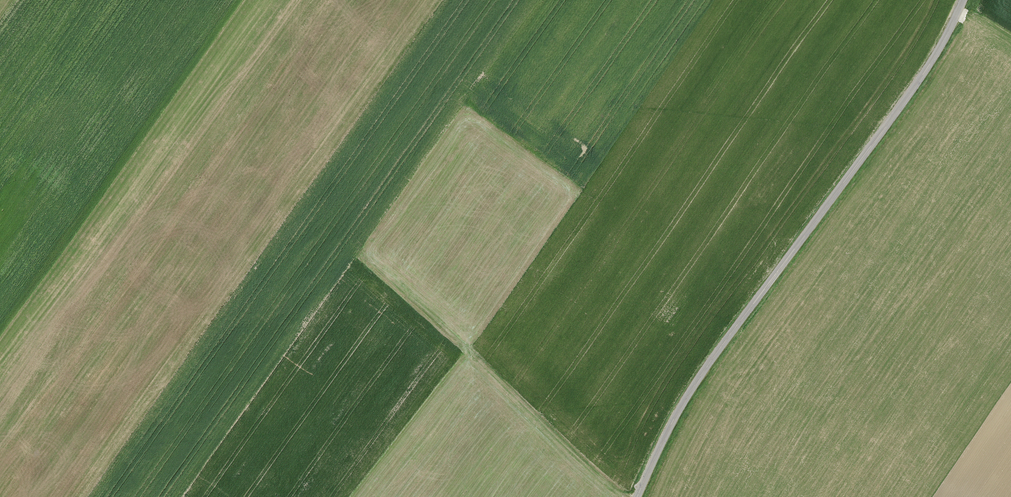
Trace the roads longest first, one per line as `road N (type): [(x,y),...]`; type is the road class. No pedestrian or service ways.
road 1 (unclassified): [(966,0),(938,54),(699,380),(635,496)]
road 2 (track): [(635,496),(605,484),(357,248),(340,238),(330,243)]
road 3 (track): [(702,375),(907,466)]
road 4 (track): [(175,263),(289,265),(330,243)]

